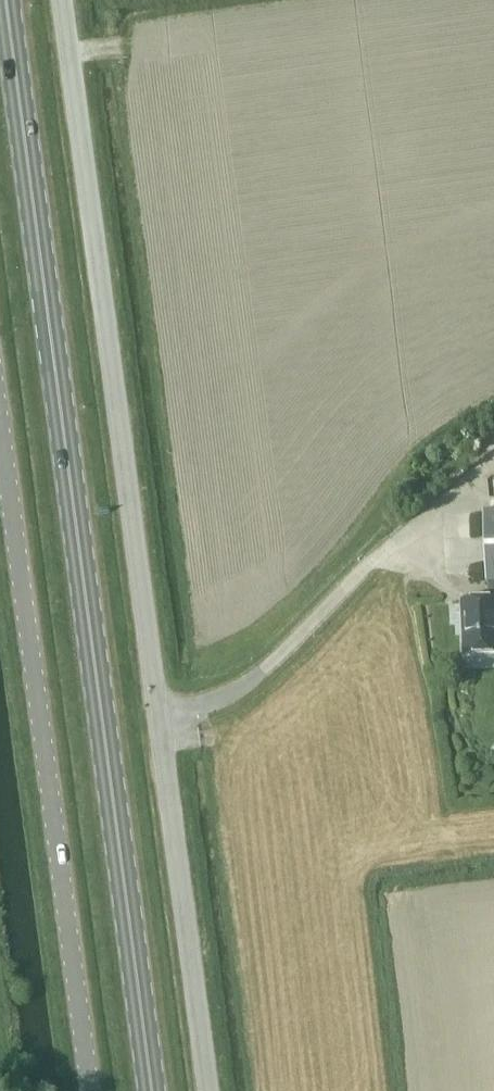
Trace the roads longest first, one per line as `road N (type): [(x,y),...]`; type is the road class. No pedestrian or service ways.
road 1 (unclassified): [(63,0),(209,1090)]
road 2 (primary): [(151,1090),(6,0)]
road 3 (unclassified): [(90,1090),(0,418)]

